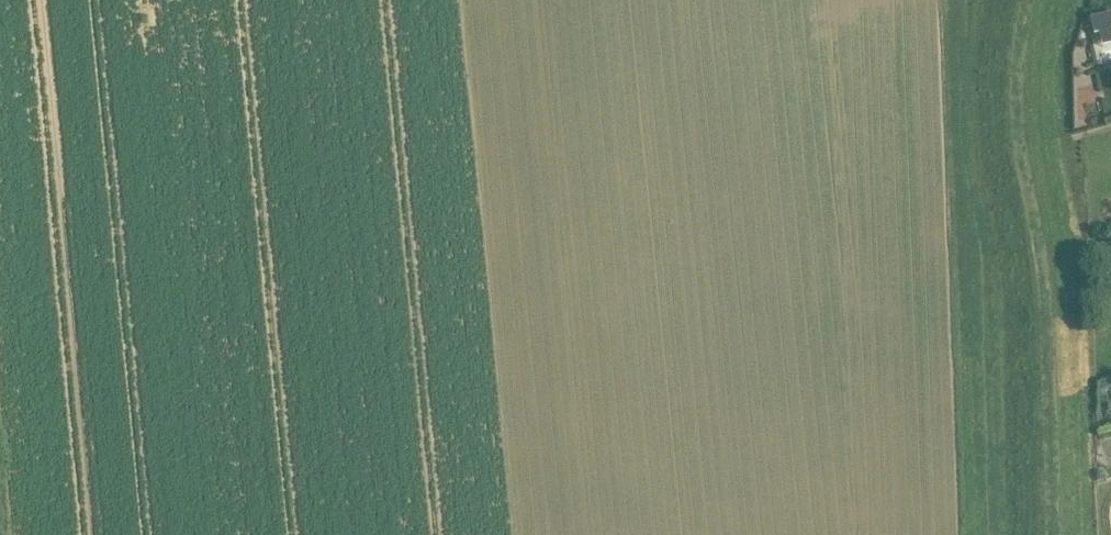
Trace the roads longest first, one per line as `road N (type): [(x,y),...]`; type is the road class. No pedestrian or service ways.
road 1 (track): [(1052,534),(1043,274),(1018,111),(1027,0)]

